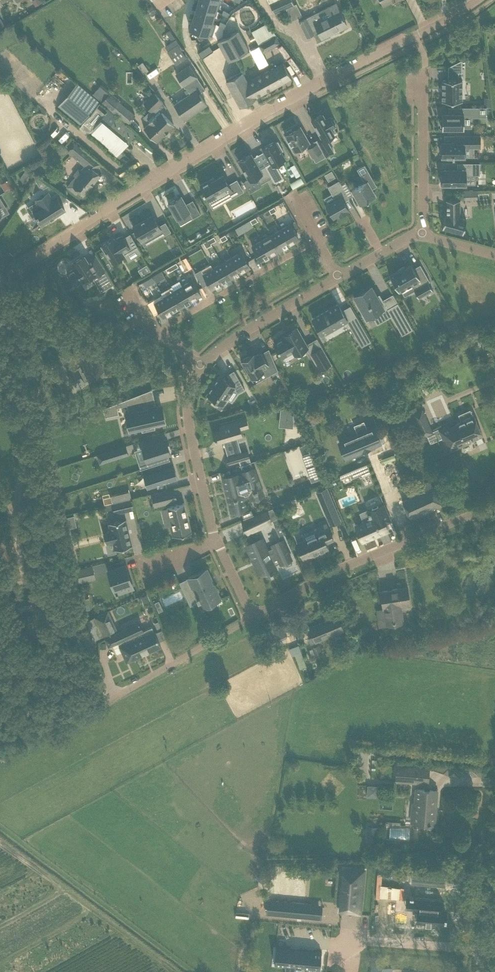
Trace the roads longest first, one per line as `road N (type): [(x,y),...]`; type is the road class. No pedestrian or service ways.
road 1 (residential): [(26,586),(16,524),(32,410),(2,279),(242,127)]
road 2 (residential): [(242,127),(479,0)]
road 3 (residential): [(252,618),(320,579),(494,504)]
road 4 (residential): [(201,364),(188,404),(218,542)]
road 5 (residential): [(104,702),(252,618)]
road 6 (residential): [(423,233),(424,70)]
road 7 (residential): [(338,277),(201,364)]
road 8 (residential): [(188,0),(179,28),(242,127)]
road 9 (residential): [(343,935),(484,944)]

